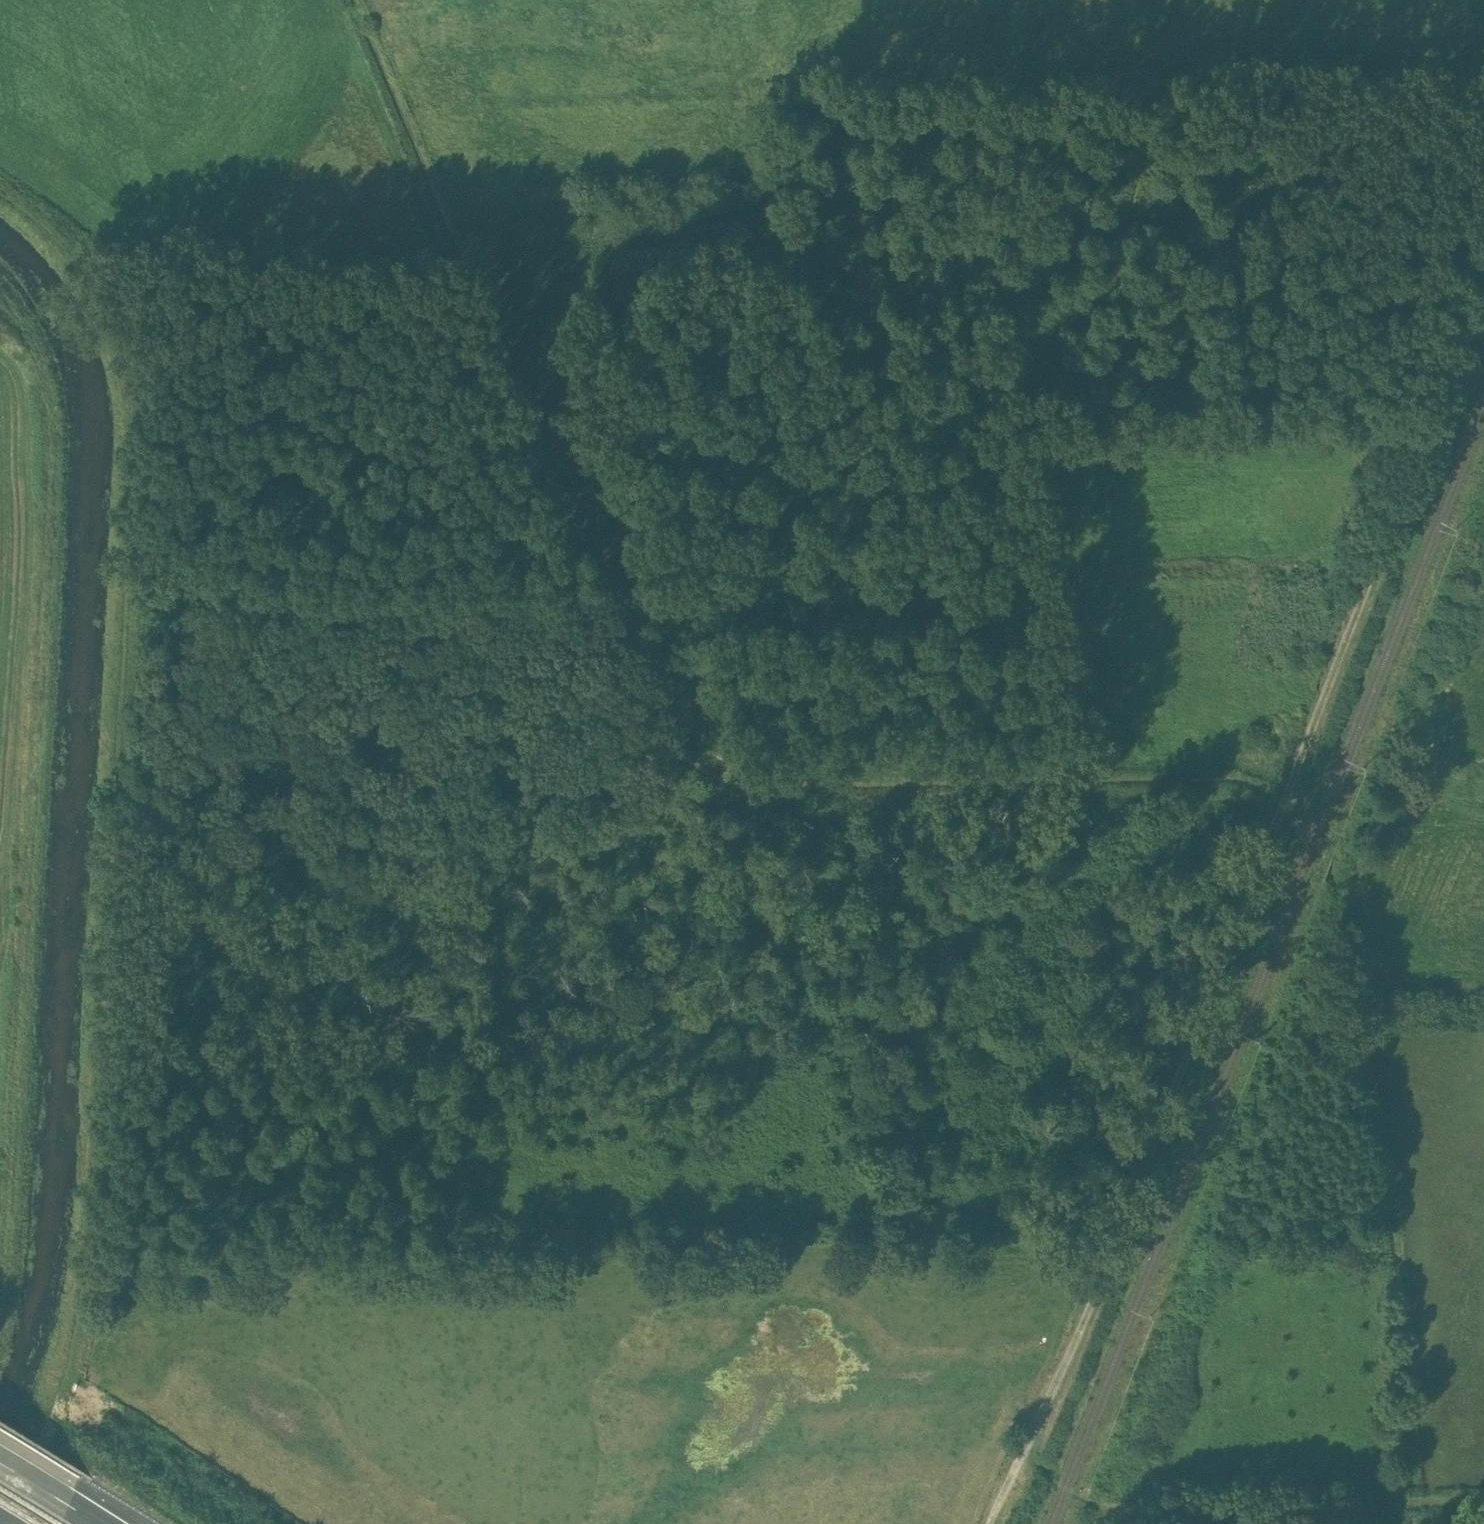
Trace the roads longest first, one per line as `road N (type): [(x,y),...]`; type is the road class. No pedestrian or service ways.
road 1 (track): [(985,1523),(1069,1358),(1483,281)]
road 2 (track): [(1483,1502),(1125,1513)]
road 3 (motorway): [(102,1523),(0,1459)]

